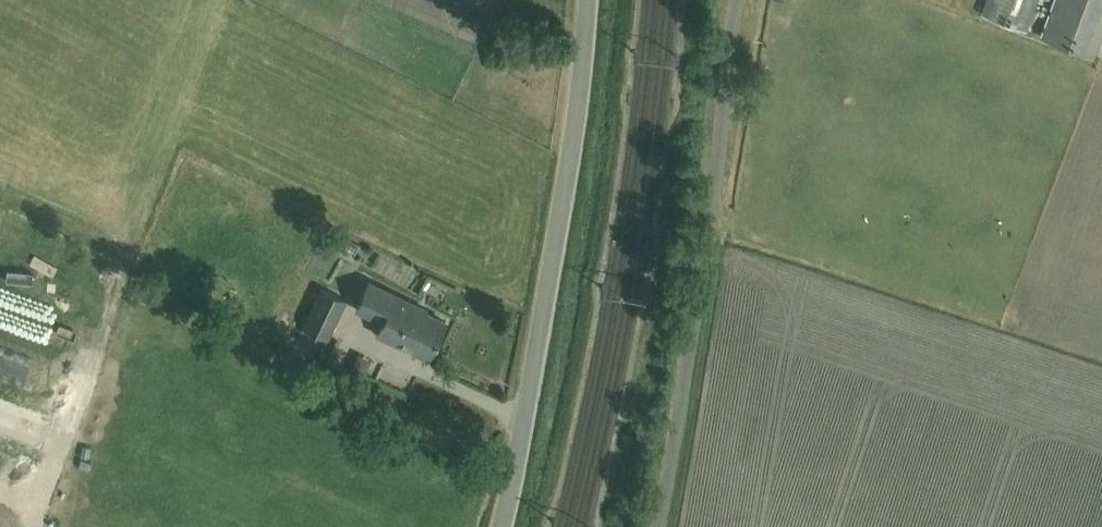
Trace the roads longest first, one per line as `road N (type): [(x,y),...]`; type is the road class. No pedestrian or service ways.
road 1 (unclassified): [(501,526),(567,181),(588,0)]
road 2 (unclassified): [(660,526),(739,0)]
road 3 (track): [(33,526),(116,301),(116,277),(0,221)]

